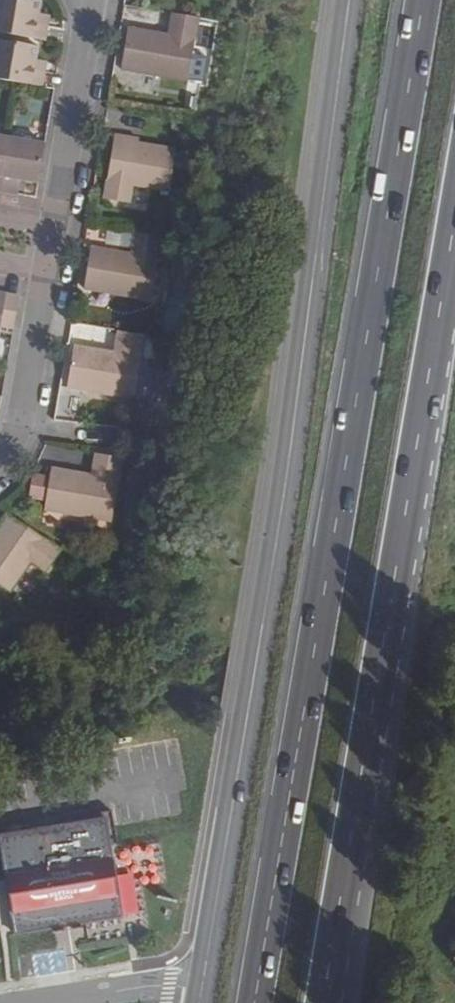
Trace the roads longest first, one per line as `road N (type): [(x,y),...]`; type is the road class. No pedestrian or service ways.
road 1 (trunk): [(422,0),(254,1002)]
road 2 (secondary): [(348,0),(203,987)]
road 3 (trunk): [(326,1002),(454,223)]
road 4 (residential): [(94,0),(19,433),(0,465)]
road 5 (unclassified): [(72,1002),(203,987)]

